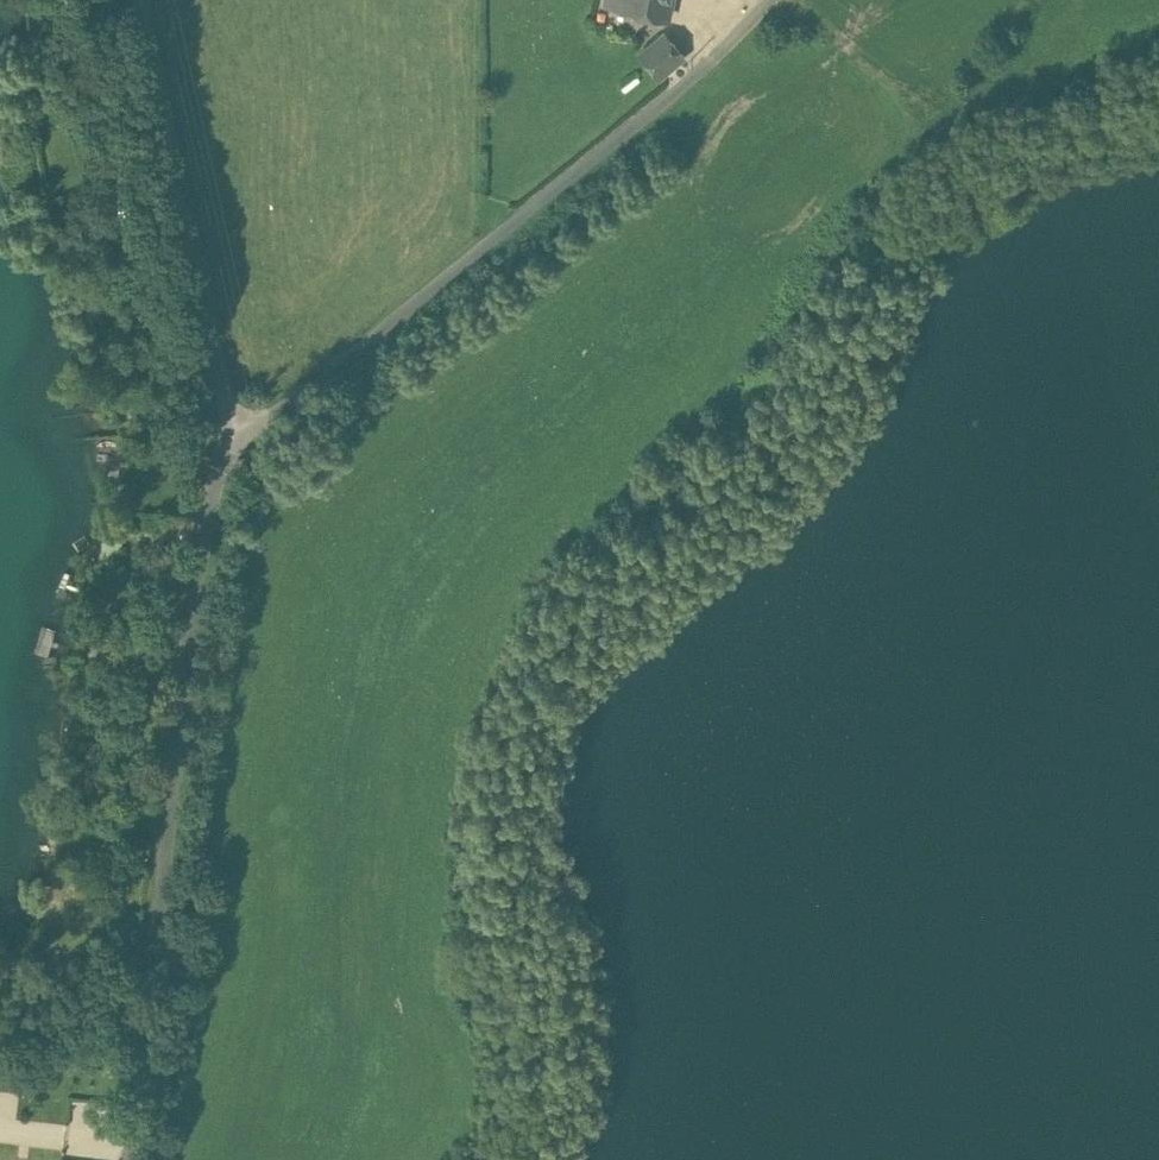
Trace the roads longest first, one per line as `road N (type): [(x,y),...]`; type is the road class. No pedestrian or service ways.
road 1 (unclassified): [(125,1159),(220,429)]
road 2 (unclassified): [(220,429),(262,420),(618,135),(767,0)]
road 3 (unclassified): [(220,429),(223,383),(139,0)]

